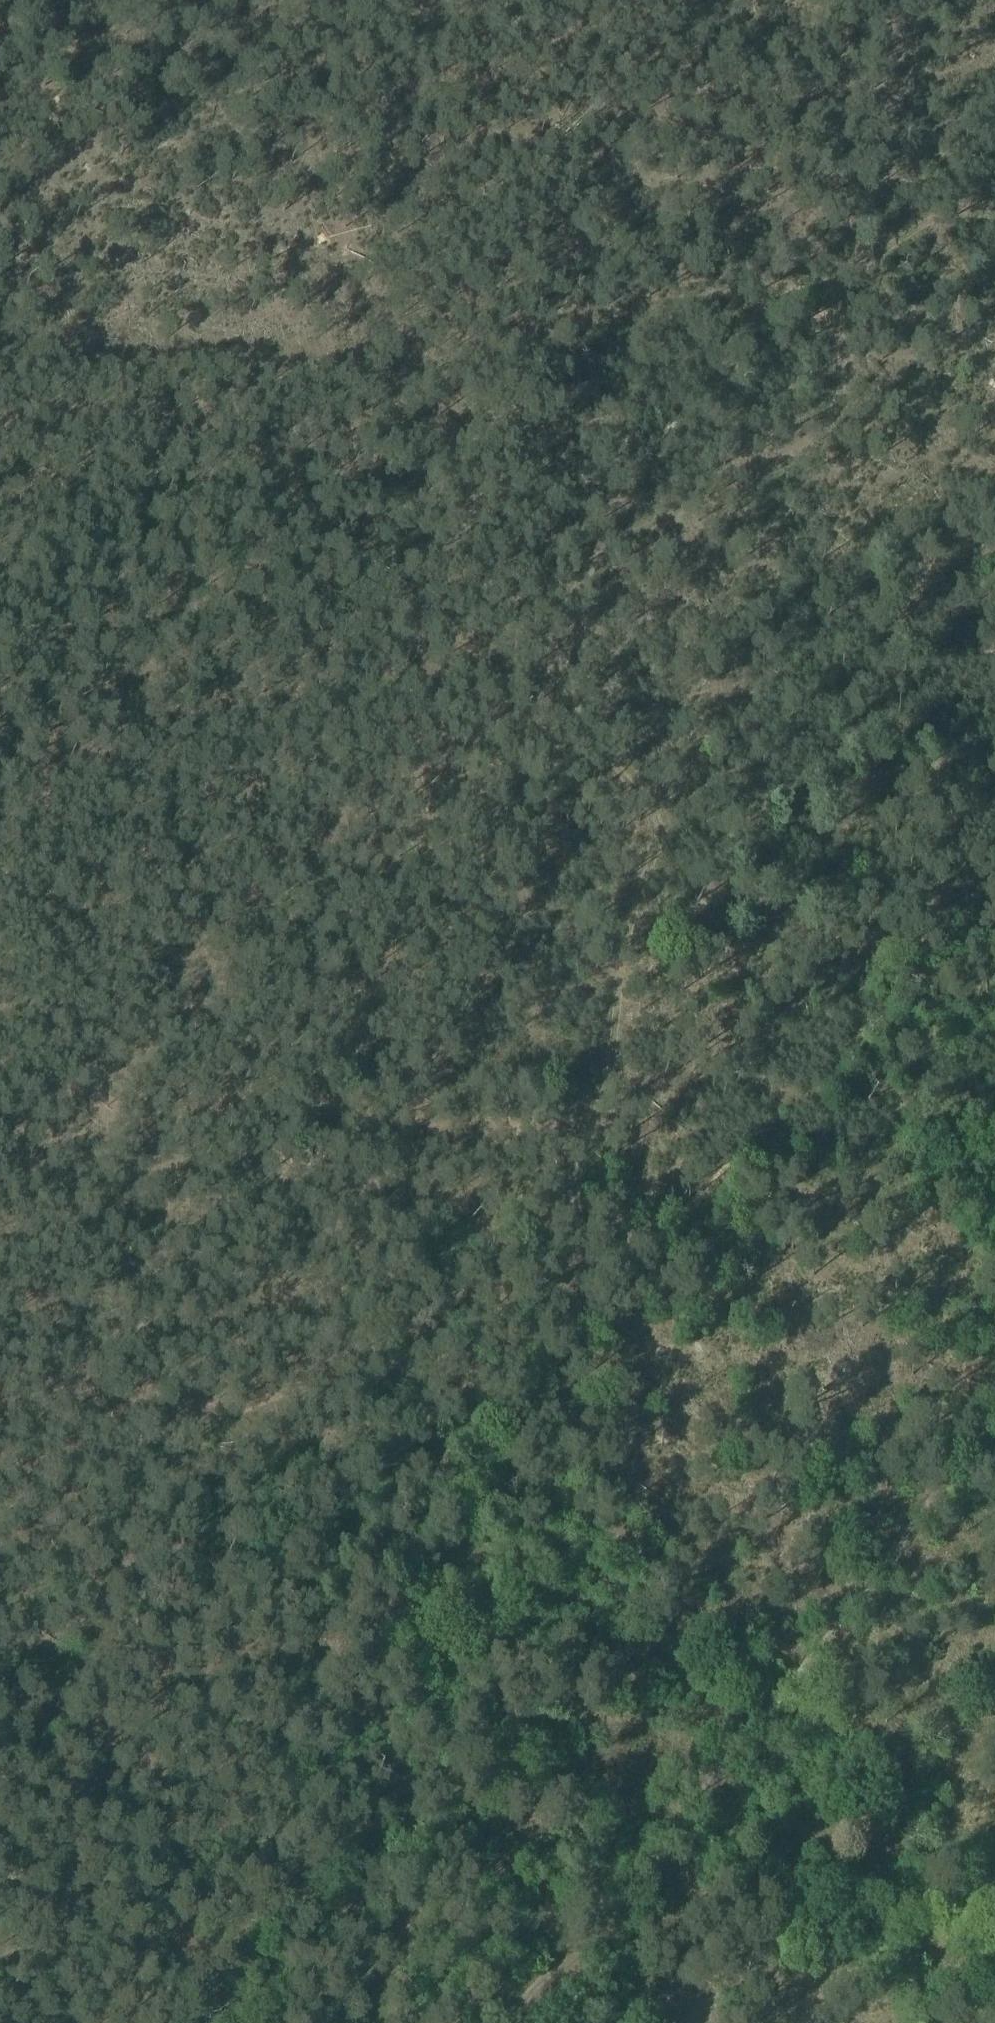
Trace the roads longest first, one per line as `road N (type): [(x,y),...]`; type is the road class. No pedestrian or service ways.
road 1 (track): [(0,1402),(89,1397),(260,1407),(540,1260),(591,1154),(659,862),(654,822),(574,708),(562,665),(572,627),(610,548),(679,519),(739,477),(805,413),(832,370),(838,285),(876,239),(994,208)]
road 2 (track): [(487,2022),(734,1753),(881,1574),(994,1393)]

